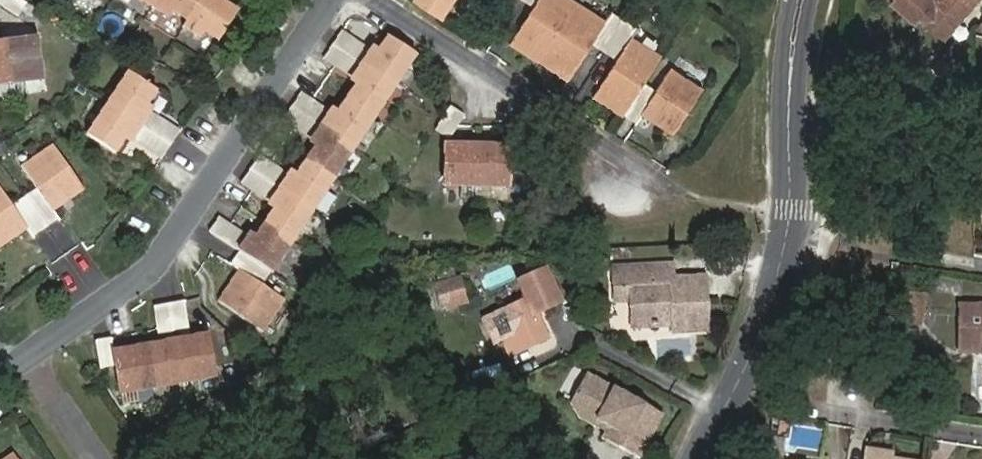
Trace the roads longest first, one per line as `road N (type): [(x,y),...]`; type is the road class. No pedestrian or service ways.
road 1 (residential): [(31,352),(151,269),(332,0)]
road 2 (residential): [(801,0),(789,69),(790,204),(726,458)]
road 3 (residential): [(669,182),(382,0)]
road 4 (residential): [(31,352),(98,458)]

